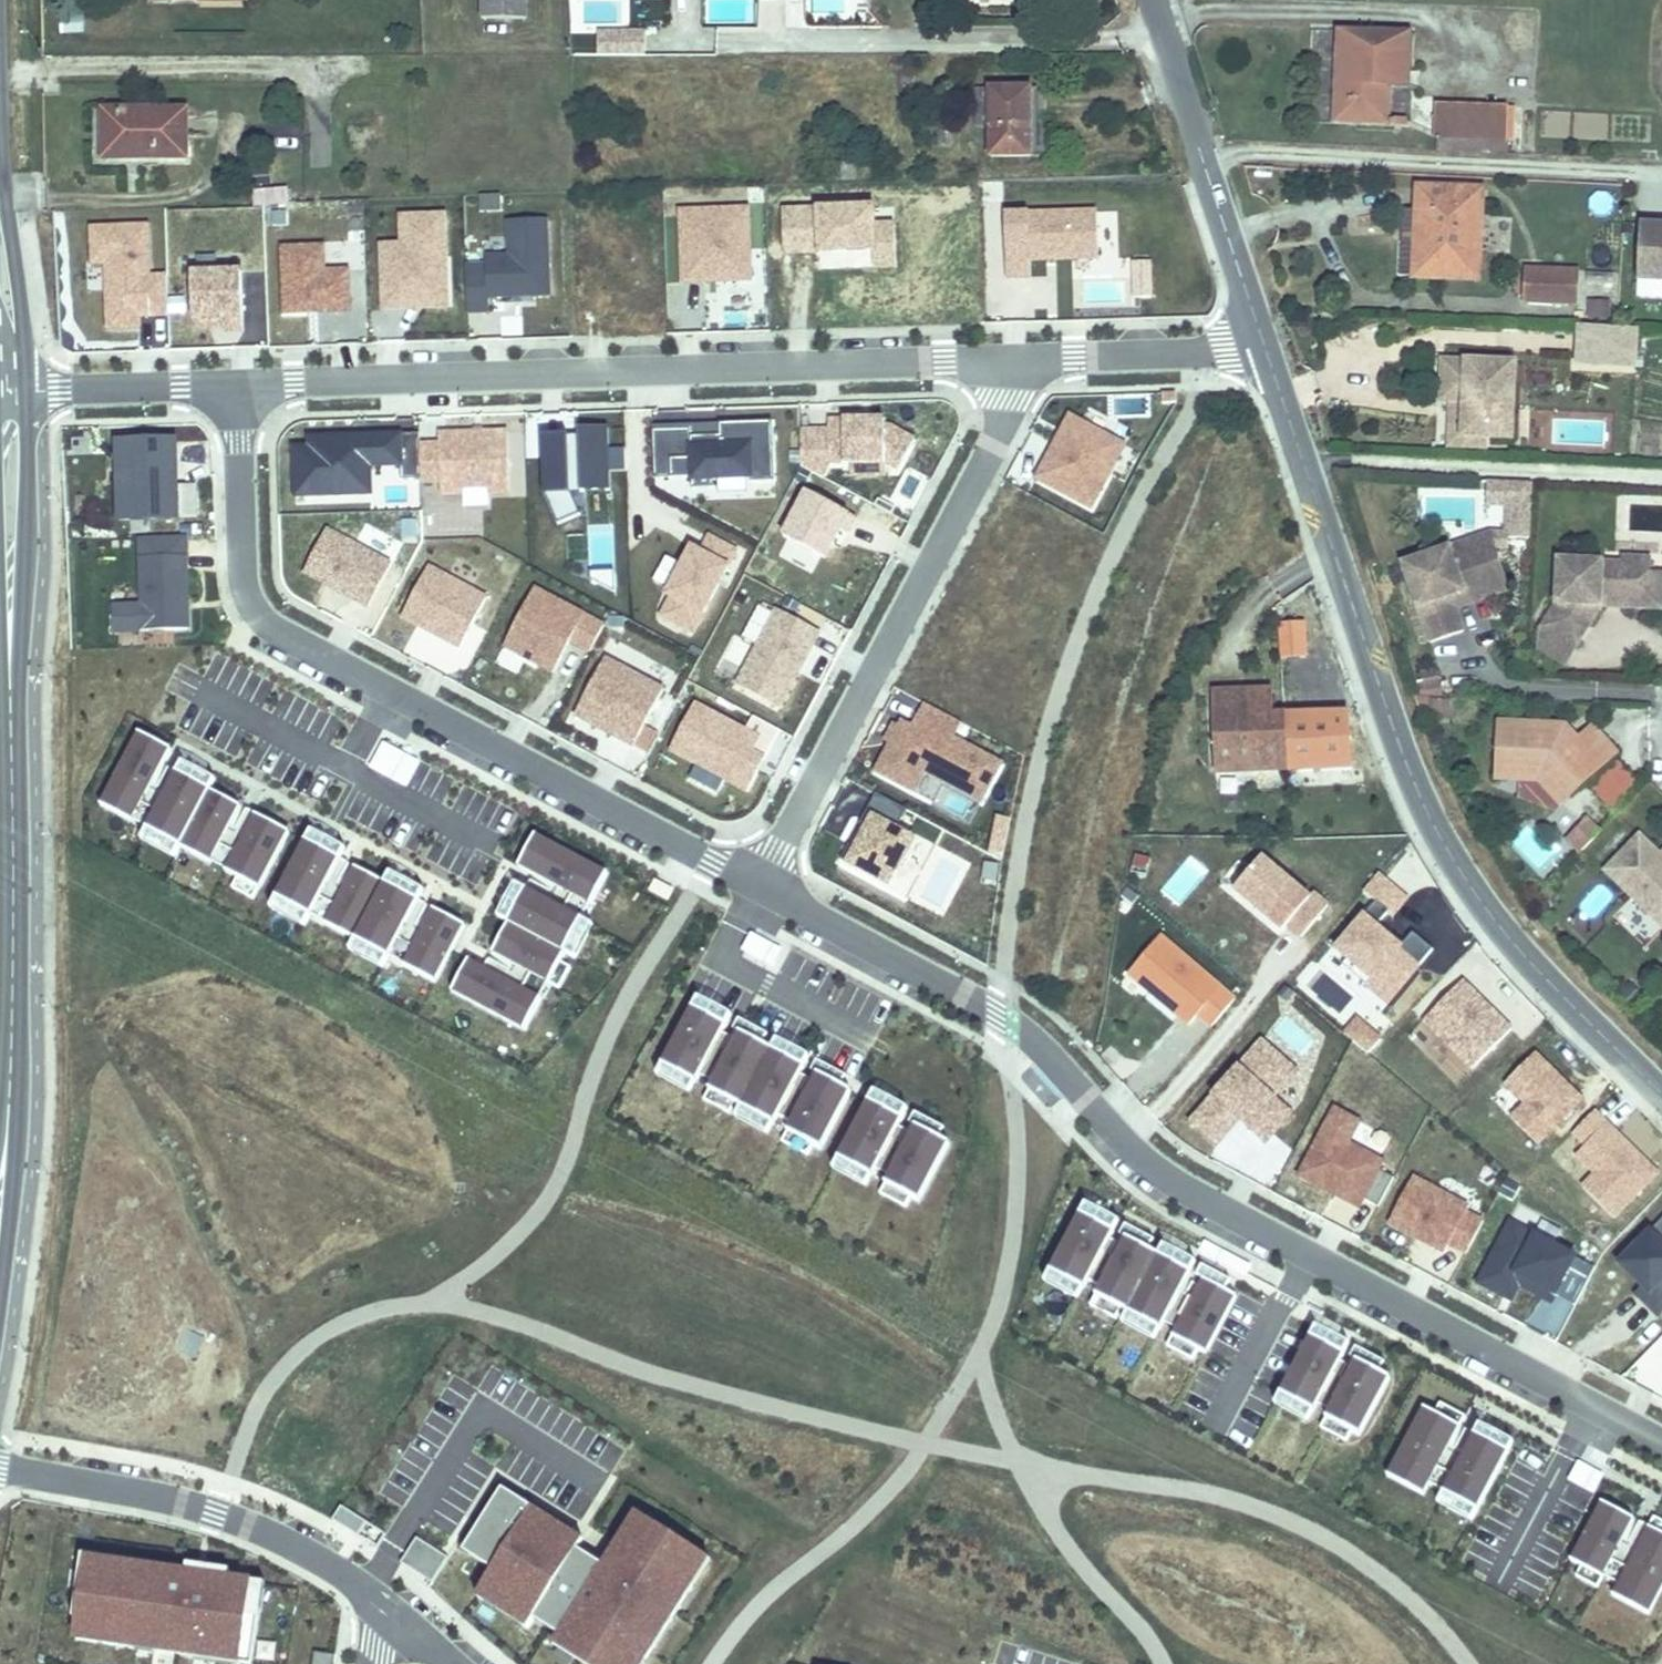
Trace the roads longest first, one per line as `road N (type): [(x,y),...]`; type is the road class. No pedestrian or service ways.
road 1 (residential): [(754,880),(1016,1024),(1173,1182),(1661,1445)]
road 2 (tertiary): [(1273,355),(1388,736),(1519,940),(1661,1084)]
road 3 (residential): [(247,388),(258,607),(292,640),(754,880)]
road 4 (residential): [(247,388),(1031,363)]
road 5 (residential): [(1031,363),(754,880)]
road 6 (residential): [(395,1613),(277,1538),(216,1512),(0,1461)]
road 7 (tertiary): [(1158,0),(1273,355)]
road 8 (tertiary): [(9,1064),(9,727)]
road 9 (tertiary): [(9,727),(27,533),(26,396)]
road 10 (residential): [(1031,363),(1273,355)]
road 11 (tertiary): [(0,1301),(14,1145),(9,1064)]
road 12 (residential): [(26,396),(247,388)]
road 13 (tertiary): [(26,396),(21,292),(0,186)]
road 14 (tertiary): [(0,541),(9,727)]

